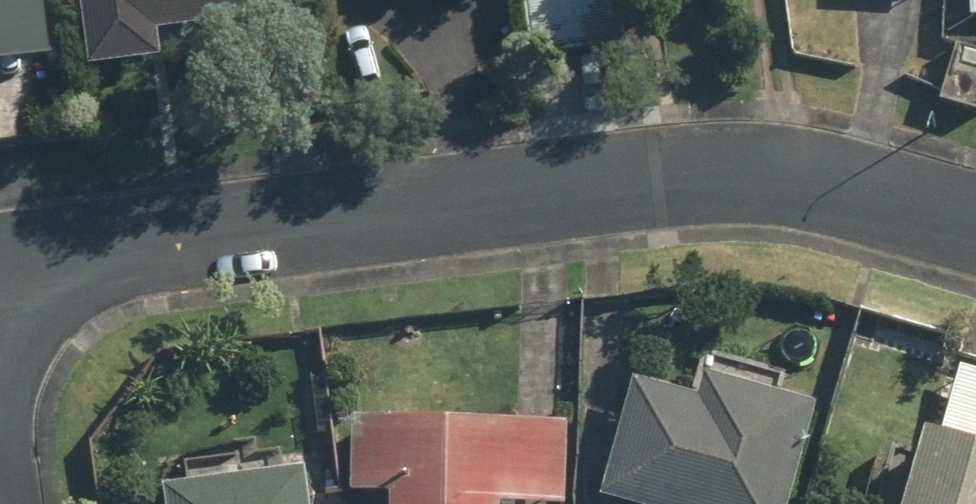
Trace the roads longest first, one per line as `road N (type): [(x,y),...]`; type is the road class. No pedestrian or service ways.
road 1 (residential): [(0,275),(705,176),(822,190),(975,233)]

